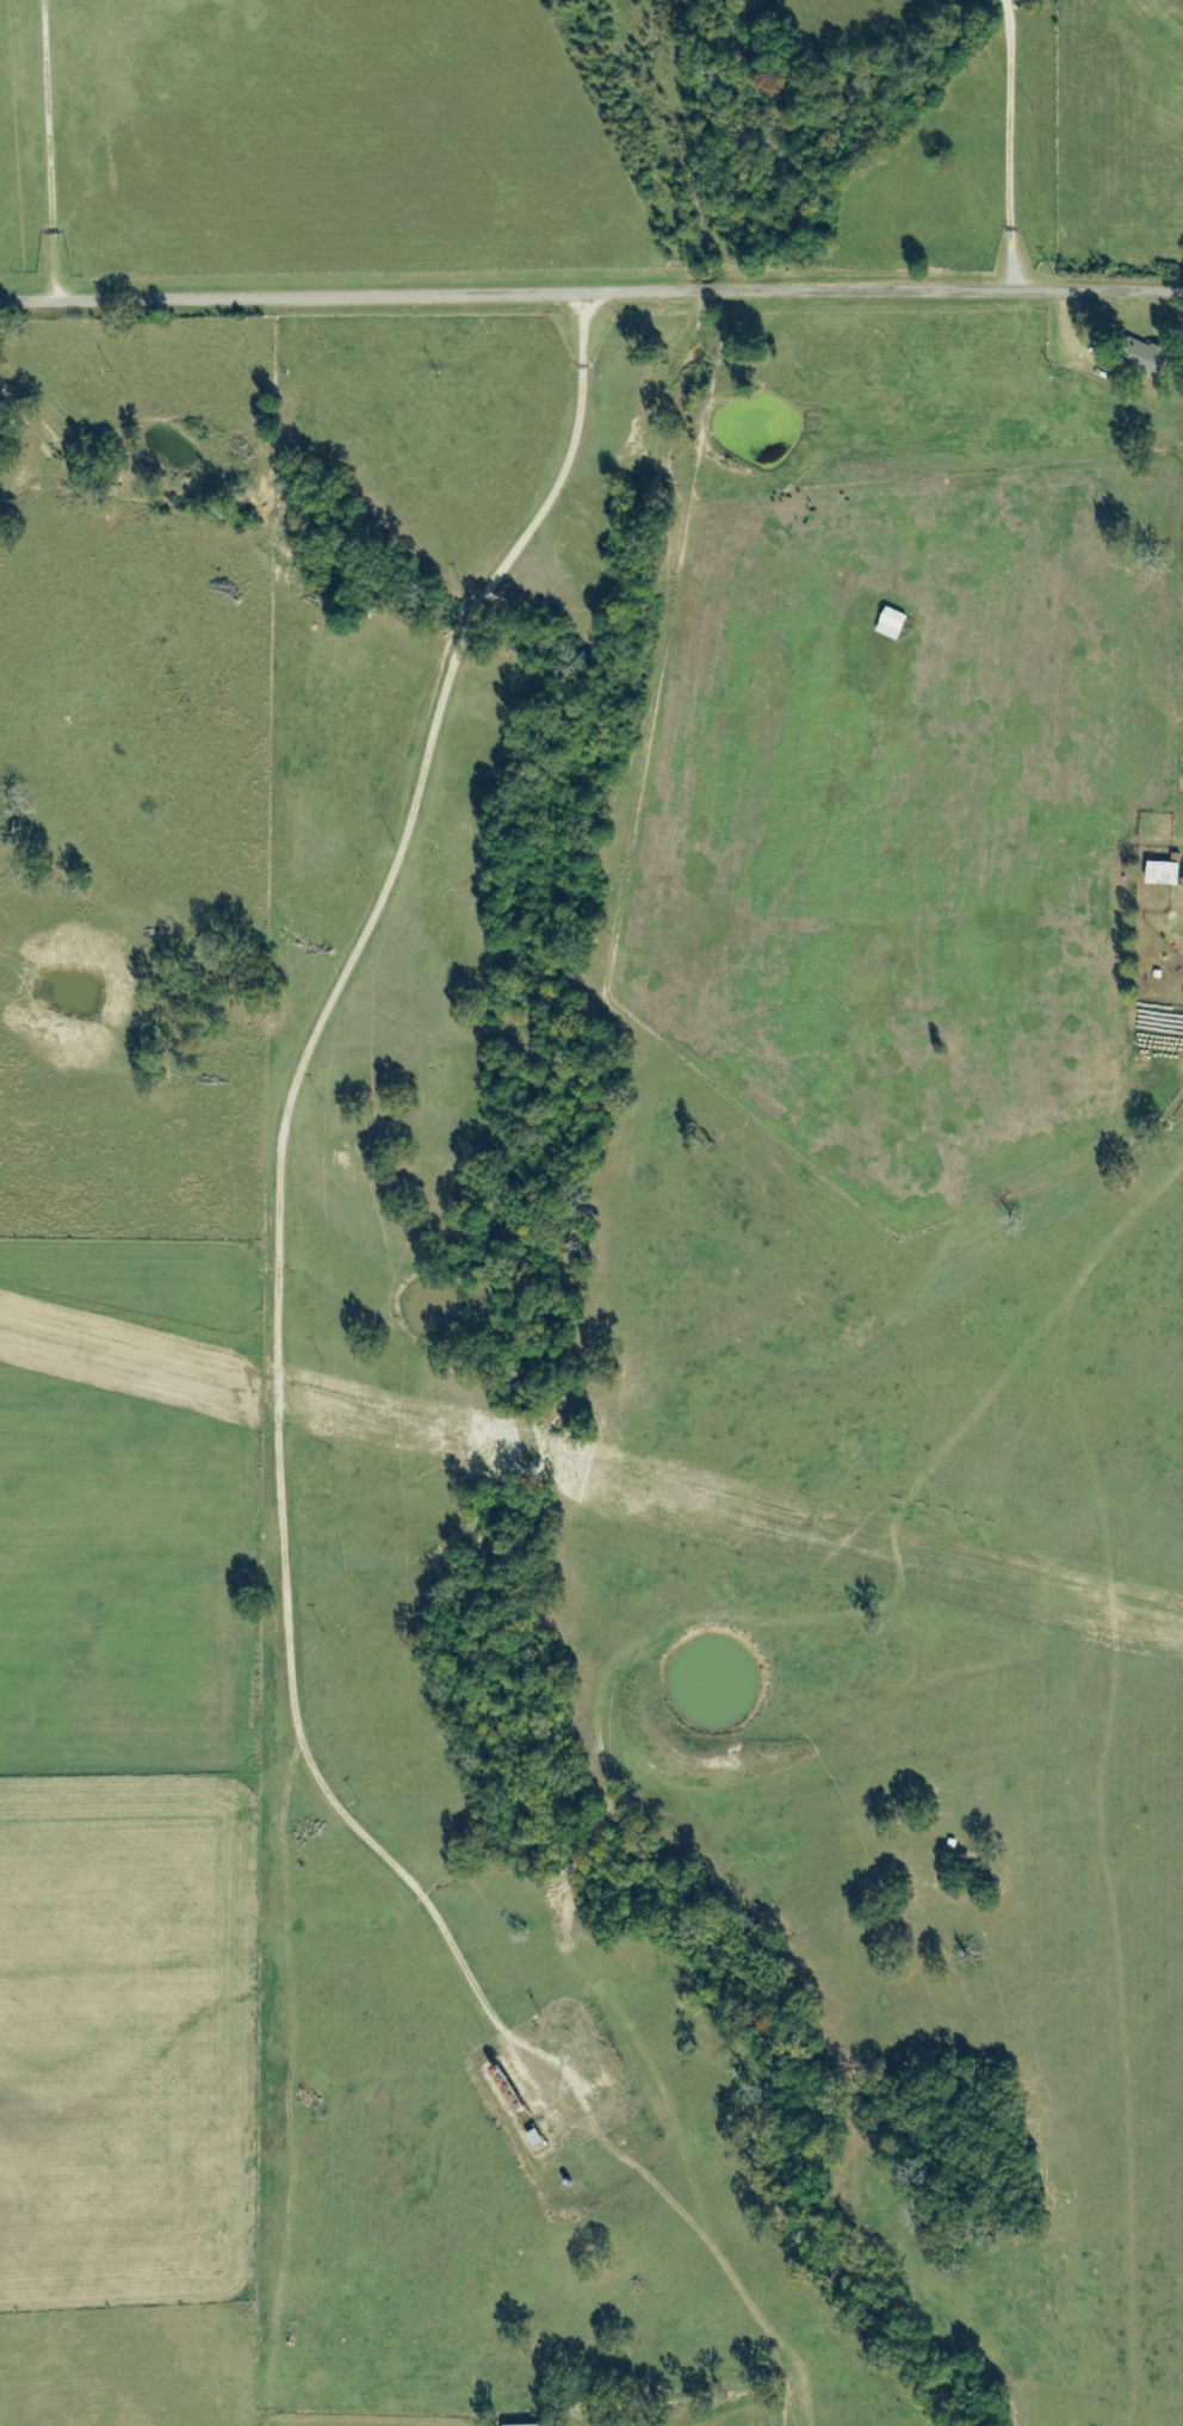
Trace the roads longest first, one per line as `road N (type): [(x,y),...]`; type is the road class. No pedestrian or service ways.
road 1 (residential): [(0,303),(925,287),(1182,294)]

